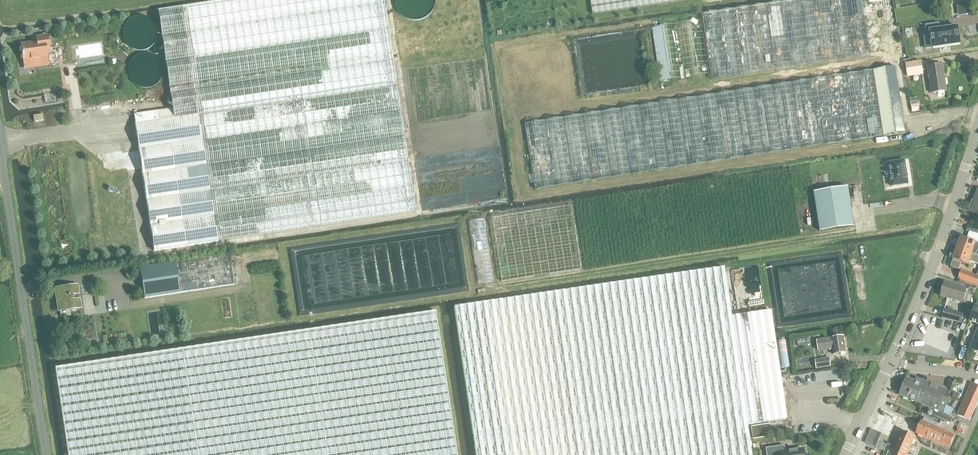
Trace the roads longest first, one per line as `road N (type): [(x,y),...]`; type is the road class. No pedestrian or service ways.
road 1 (unclassified): [(46,454),(0,146)]
road 2 (residential): [(887,365),(977,133)]

